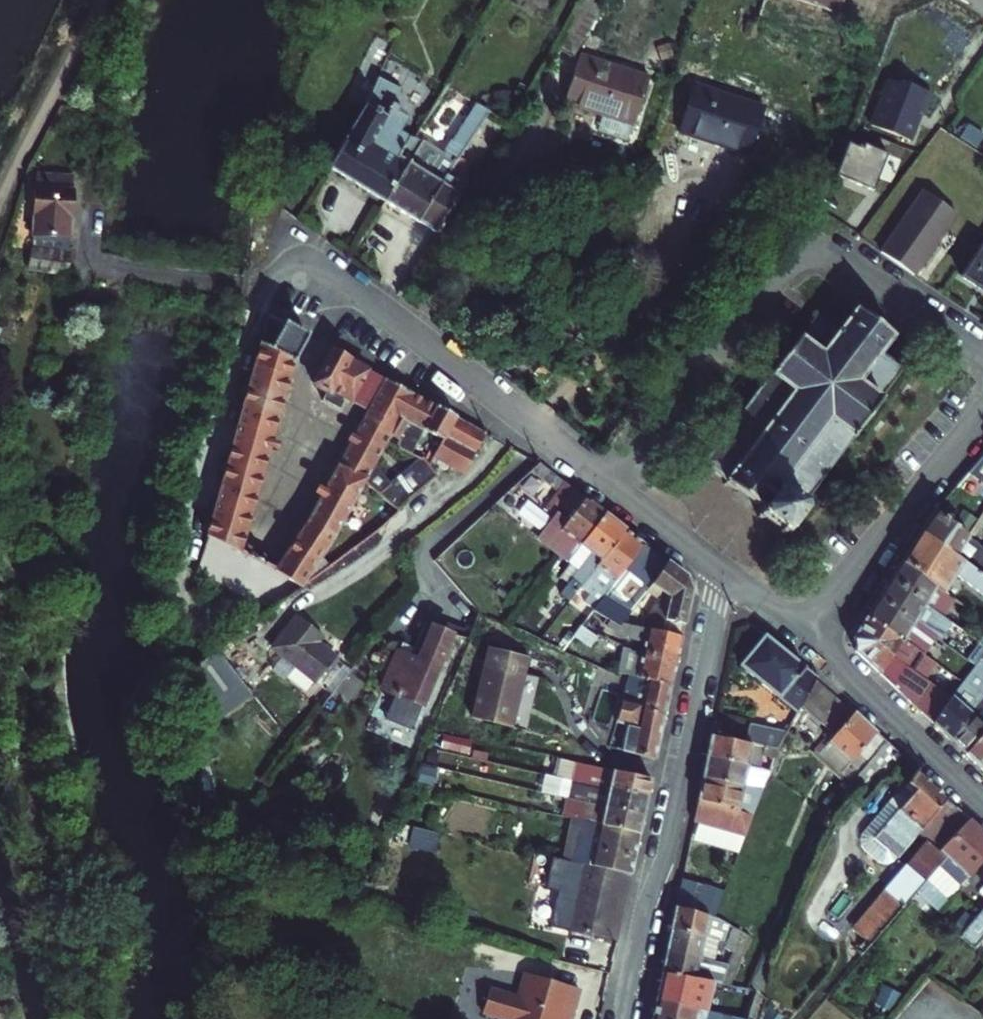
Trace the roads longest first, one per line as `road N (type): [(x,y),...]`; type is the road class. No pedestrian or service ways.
road 1 (residential): [(600,474),(798,250),(822,250),(982,354)]
road 2 (residential): [(622,1018),(644,908),(671,835),(726,571)]
road 3 (residential): [(600,474),(373,305),(303,278)]
road 4 (residential): [(804,636),(982,408)]
road 5 (residential): [(982,804),(804,636)]
road 6 (residential): [(726,571),(600,474)]

